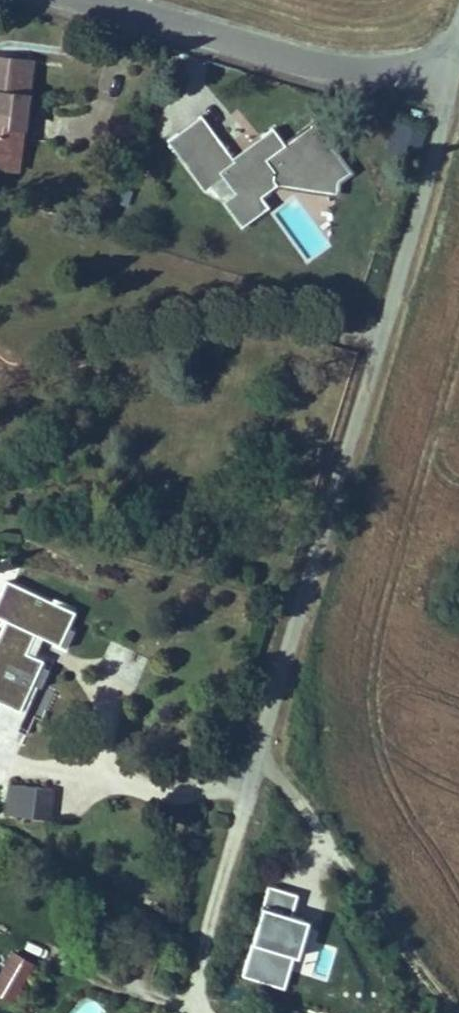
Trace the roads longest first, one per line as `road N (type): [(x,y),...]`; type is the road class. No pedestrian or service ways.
road 1 (residential): [(199,986),(255,763),(446,114),(442,69)]
road 2 (residential): [(442,69),(306,63),(93,0)]
road 3 (track): [(450,1012),(291,791),(255,763)]

